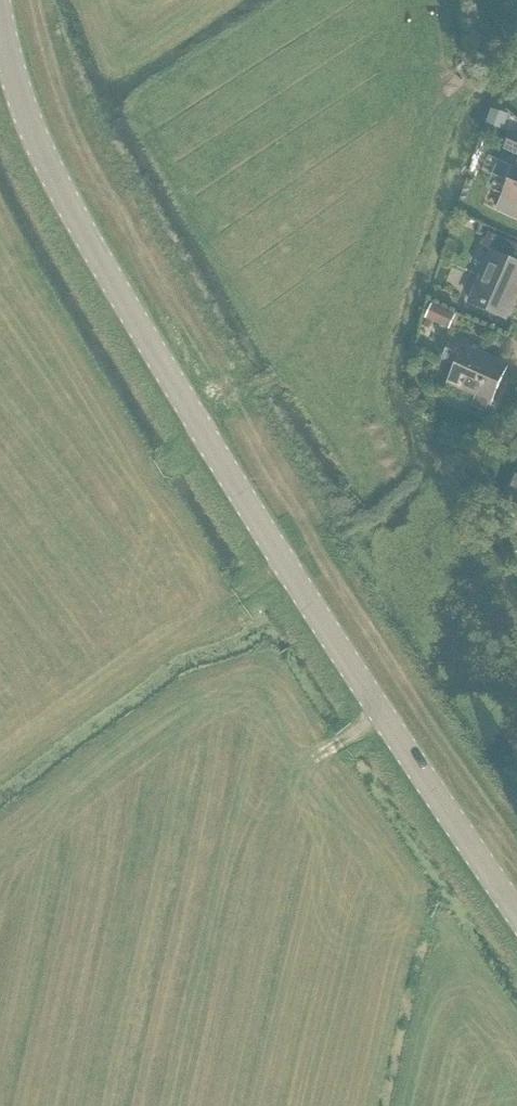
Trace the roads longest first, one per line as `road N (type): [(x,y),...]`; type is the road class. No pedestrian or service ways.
road 1 (secondary): [(516,912),(96,254),(22,109),(0,22)]

